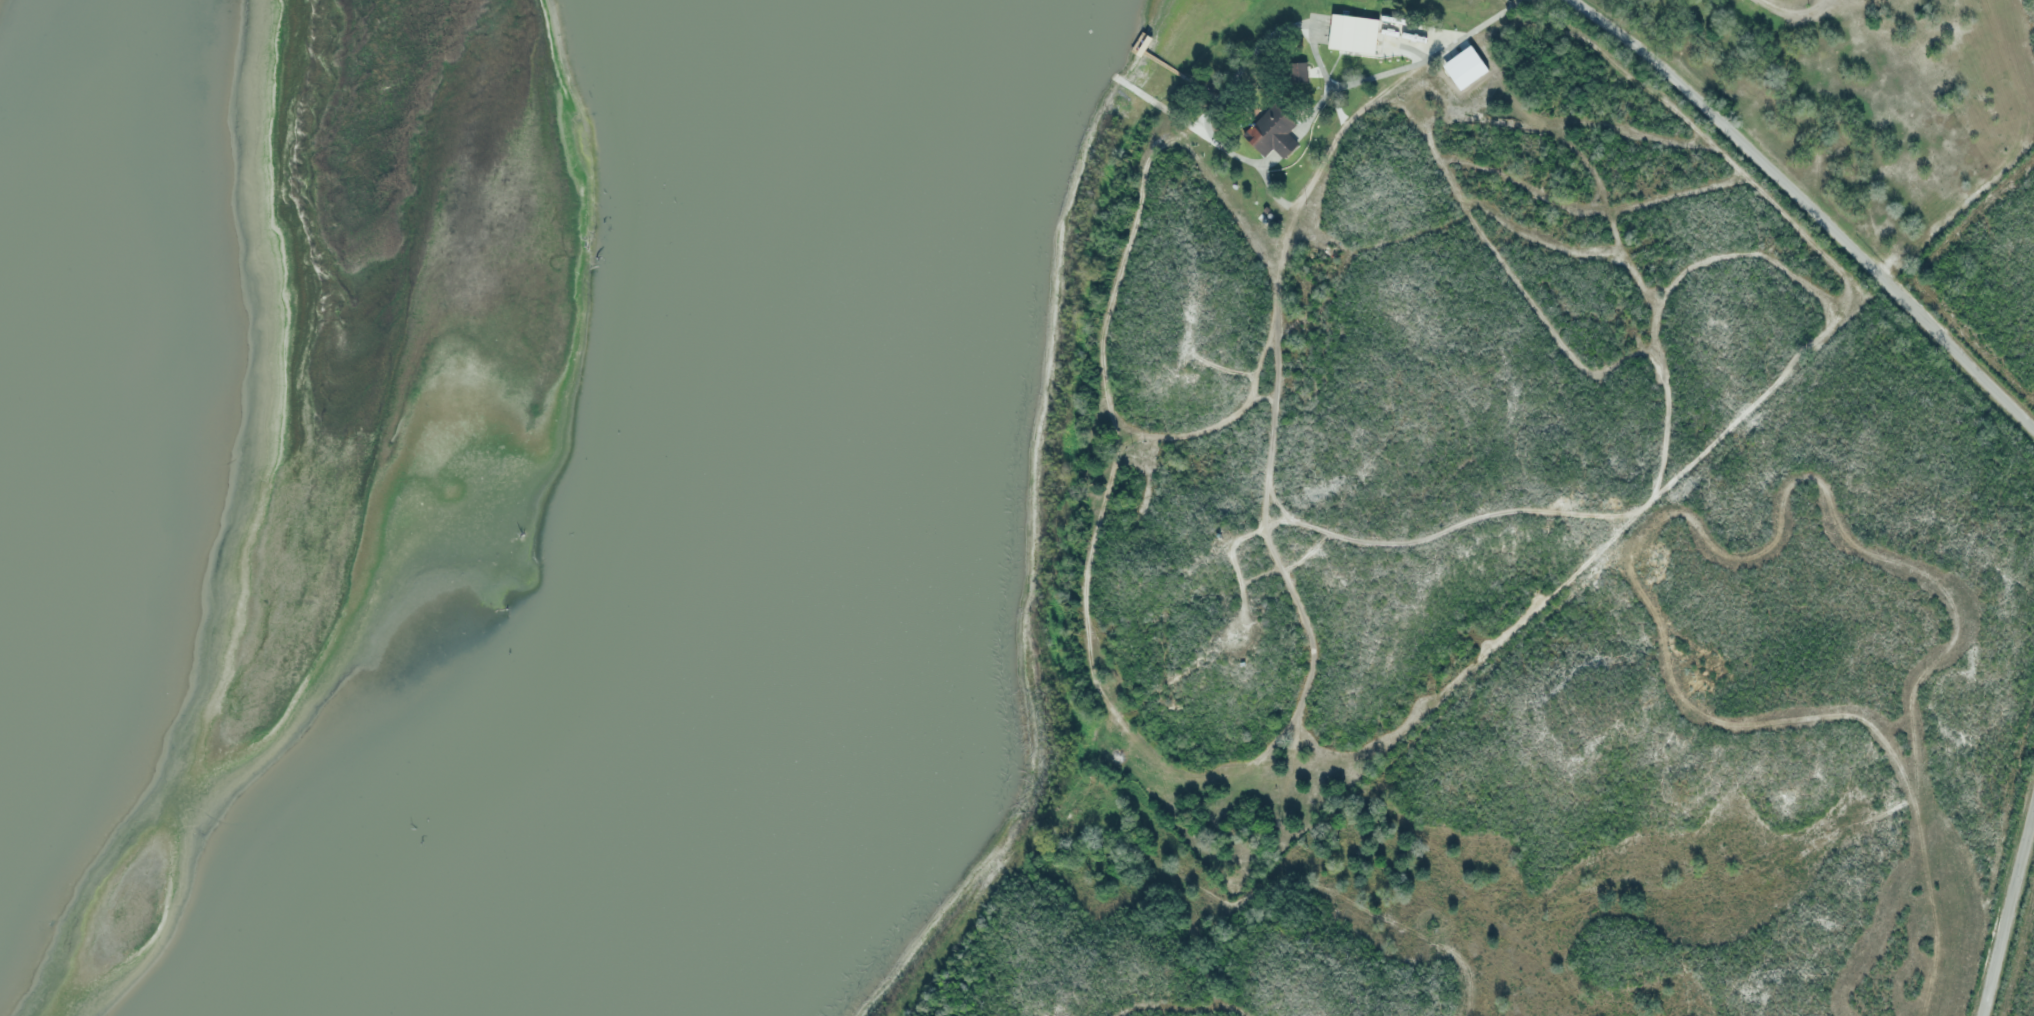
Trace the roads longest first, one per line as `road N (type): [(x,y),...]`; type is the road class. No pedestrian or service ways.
road 1 (tertiary): [(2033,429),(1782,180),(1621,31),(1576,0)]
road 2 (tertiary): [(1986,1015),(2033,822)]

